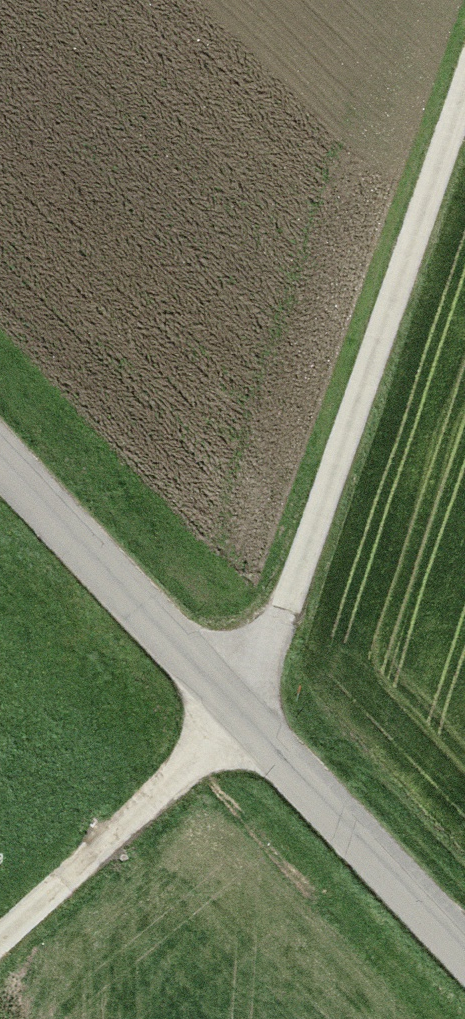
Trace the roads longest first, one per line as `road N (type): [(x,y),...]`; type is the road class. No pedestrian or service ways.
road 1 (track): [(464,106),(315,548),(222,717),(0,936)]
road 2 (tertiary): [(464,971),(0,475)]

